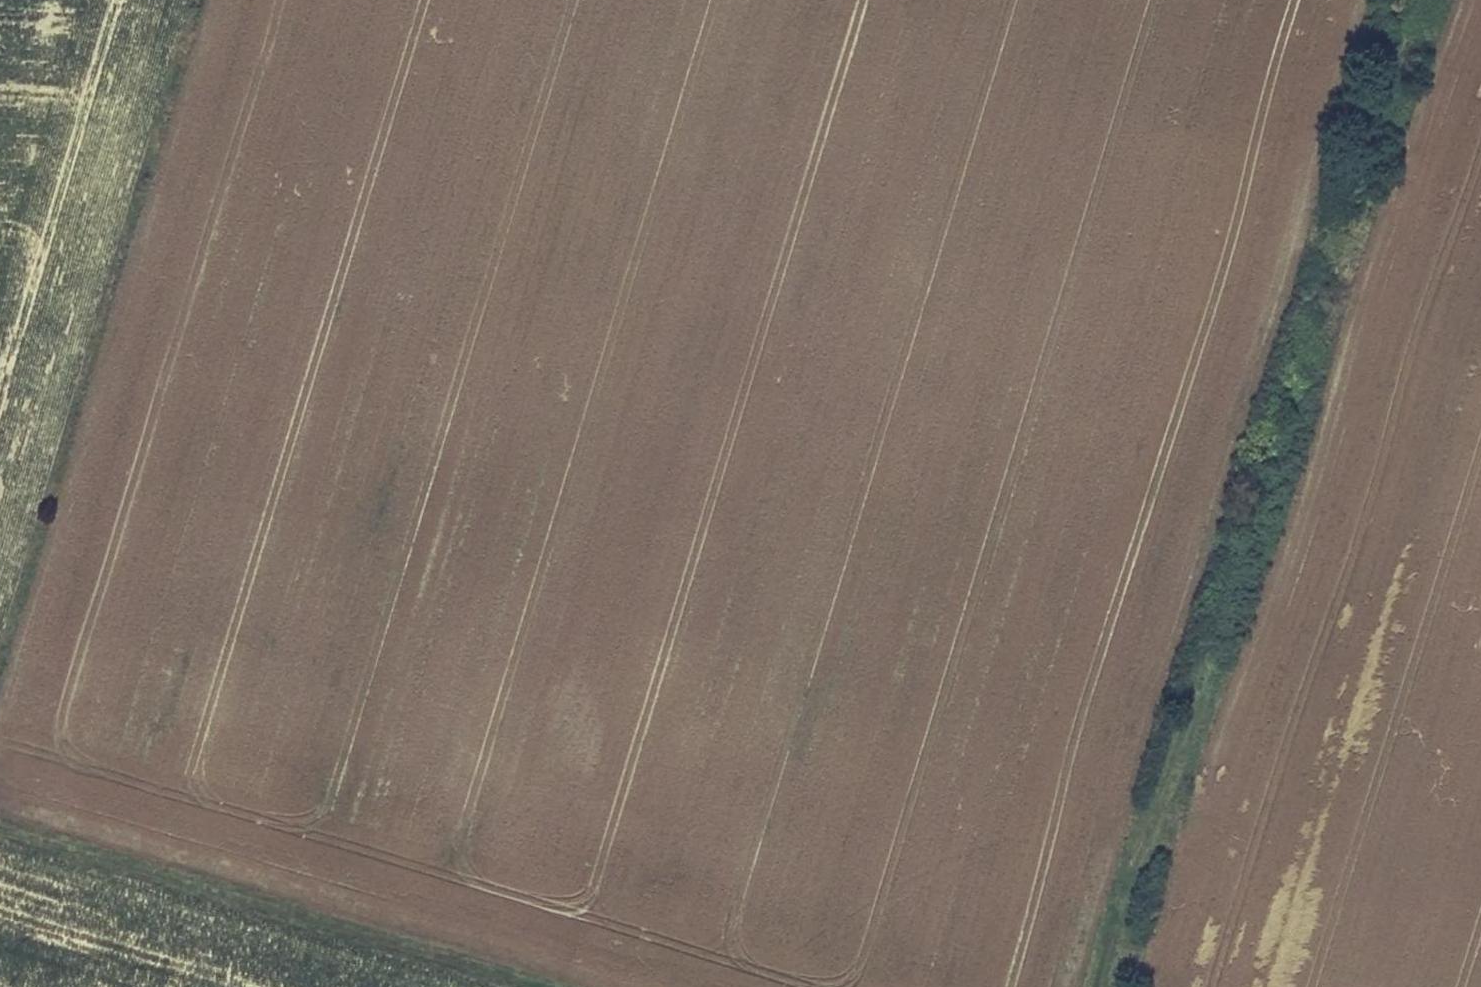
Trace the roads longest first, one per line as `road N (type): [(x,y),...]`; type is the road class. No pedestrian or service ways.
road 1 (track): [(1106,986),(1414,0)]
road 2 (track): [(544,986),(0,822)]

